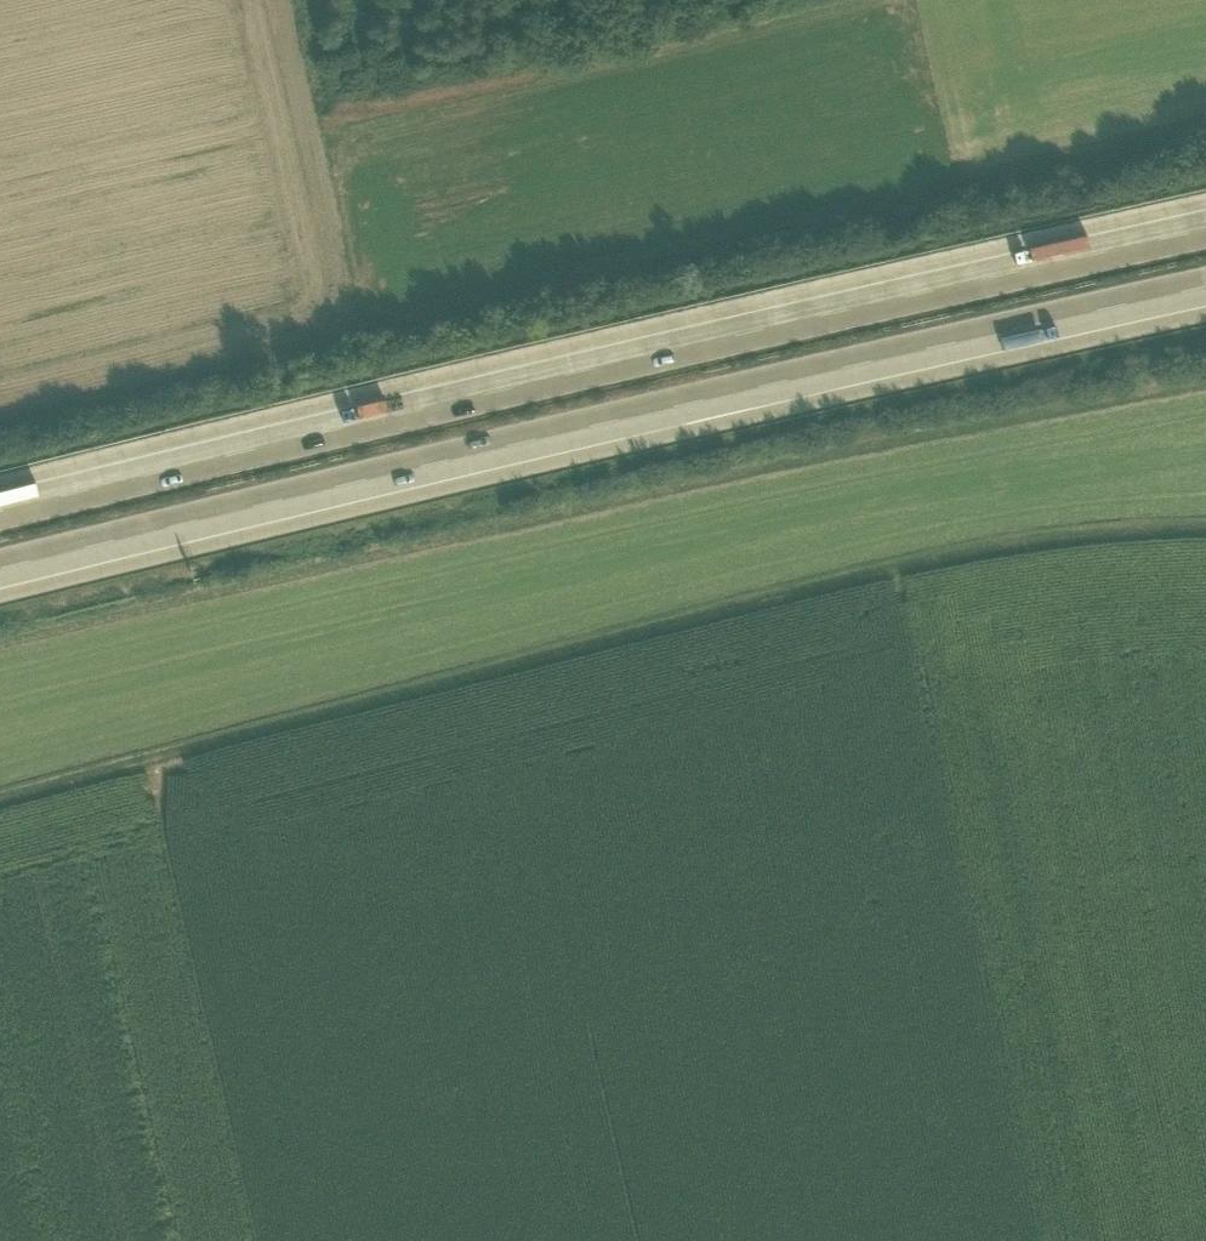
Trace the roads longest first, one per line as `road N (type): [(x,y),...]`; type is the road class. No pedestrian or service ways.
road 1 (motorway): [(1205,231),(0,513)]
road 2 (motorway): [(0,569),(1205,290)]
road 3 (track): [(0,791),(396,687),(1037,541),(1205,532)]

